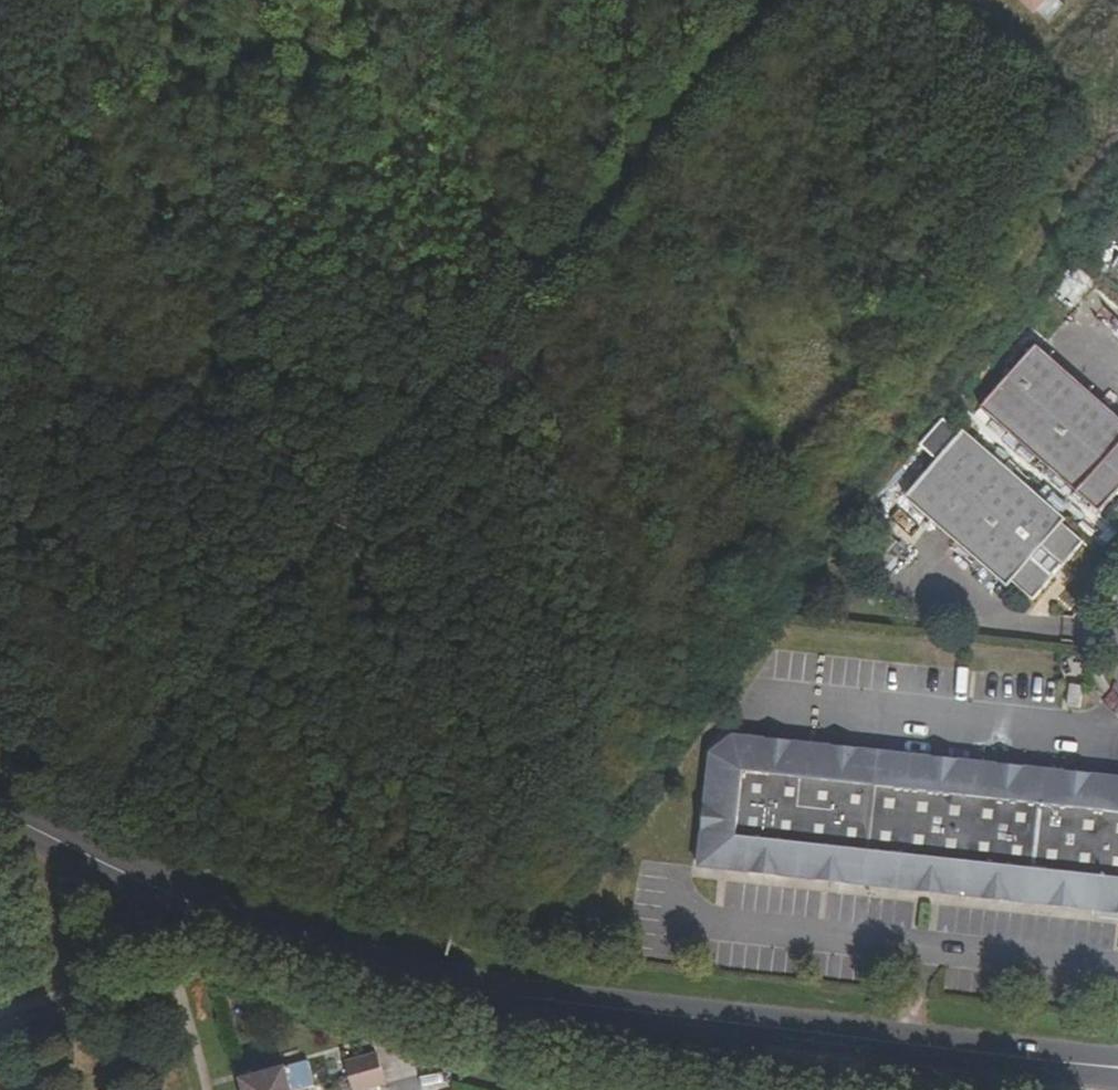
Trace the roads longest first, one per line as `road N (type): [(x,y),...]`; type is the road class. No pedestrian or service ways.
road 1 (secondary): [(1113,1068),(437,985),(286,945),(149,889),(0,814)]

